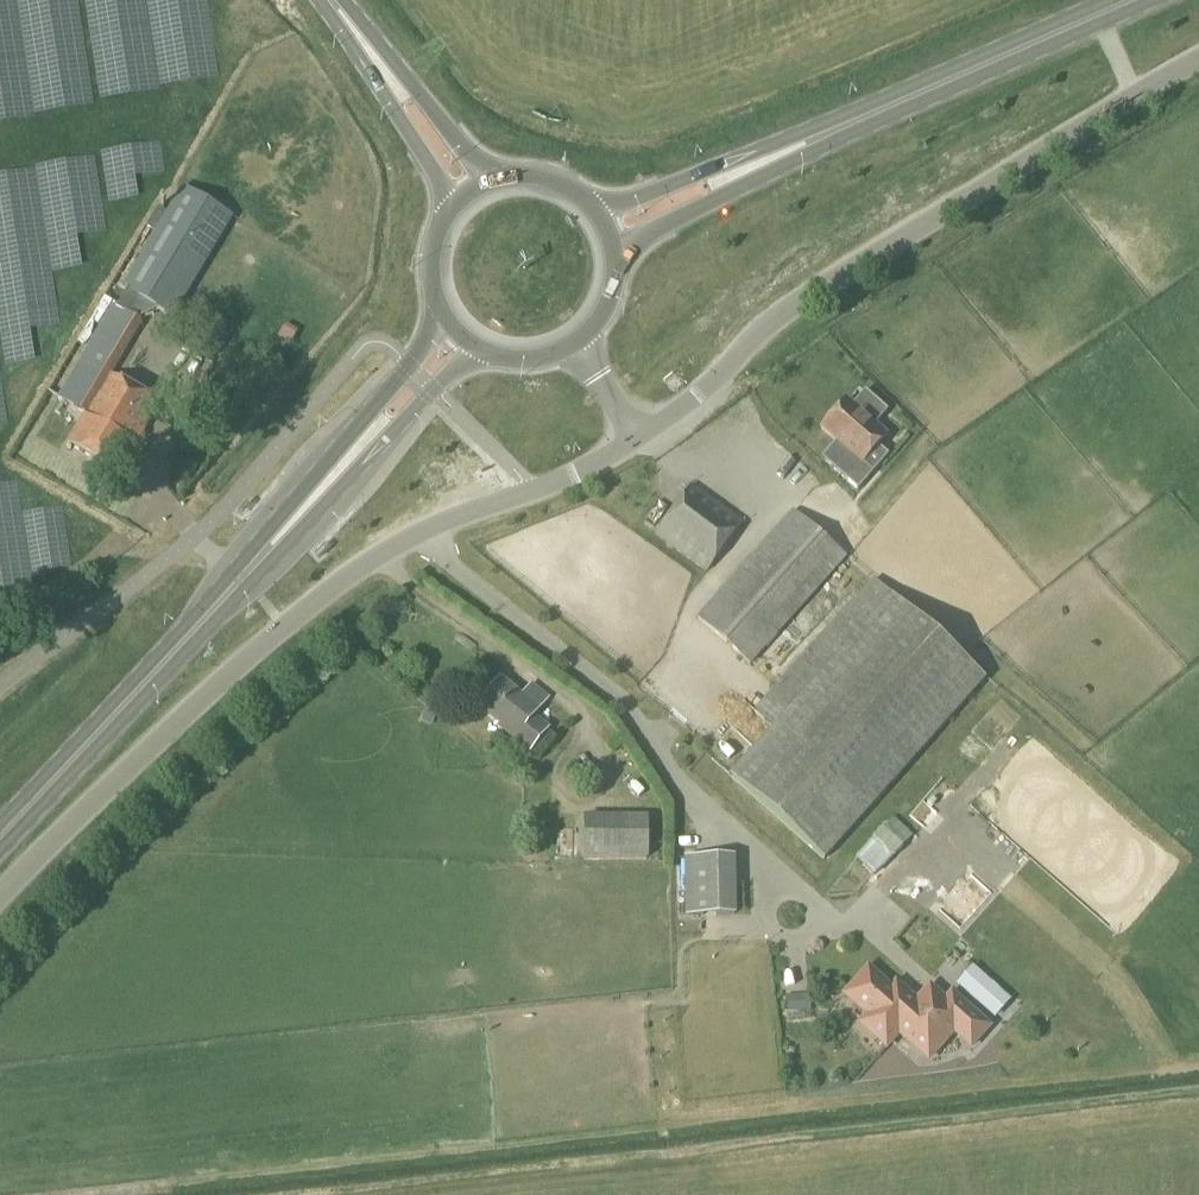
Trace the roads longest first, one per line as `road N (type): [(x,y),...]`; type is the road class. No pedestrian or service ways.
road 1 (unclassified): [(0,903),(150,752),(365,569),(452,524),(579,475),(639,437)]
road 2 (unclassified): [(639,437),(707,393),(777,318),(1198,59)]
road 3 (primary): [(0,841),(363,450)]
road 4 (primary): [(731,179),(1133,0)]
road 5 (primary): [(507,182),(385,63)]
road 6 (primary): [(385,63),(451,218)]
road 7 (primary): [(363,450),(486,355)]
road 8 (primary): [(446,324),(363,450)]
road 9 (primary): [(731,179),(592,209)]
road 10 (primary): [(613,247),(731,179)]

